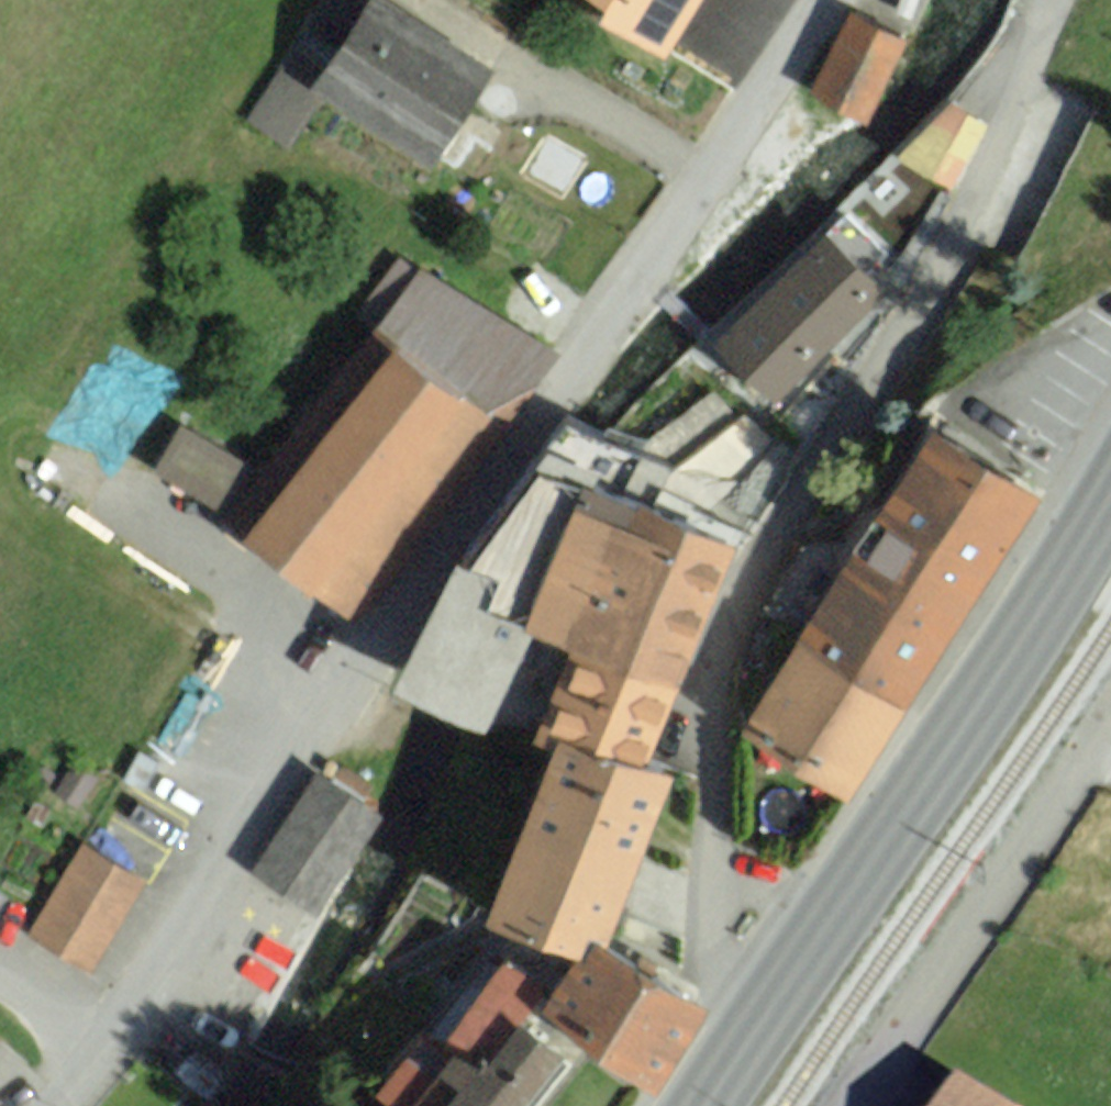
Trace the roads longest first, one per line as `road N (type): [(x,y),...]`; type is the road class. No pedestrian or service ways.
road 1 (residential): [(54,1105),(142,1007),(407,594),(825,0)]
road 2 (residential): [(1046,0),(998,156),(724,667),(710,874),(791,993)]
road 3 (secondary): [(791,993),(1110,501)]
road 4 (residential): [(1110,725),(870,1105)]
road 5 (secondary): [(723,1105),(791,993)]

